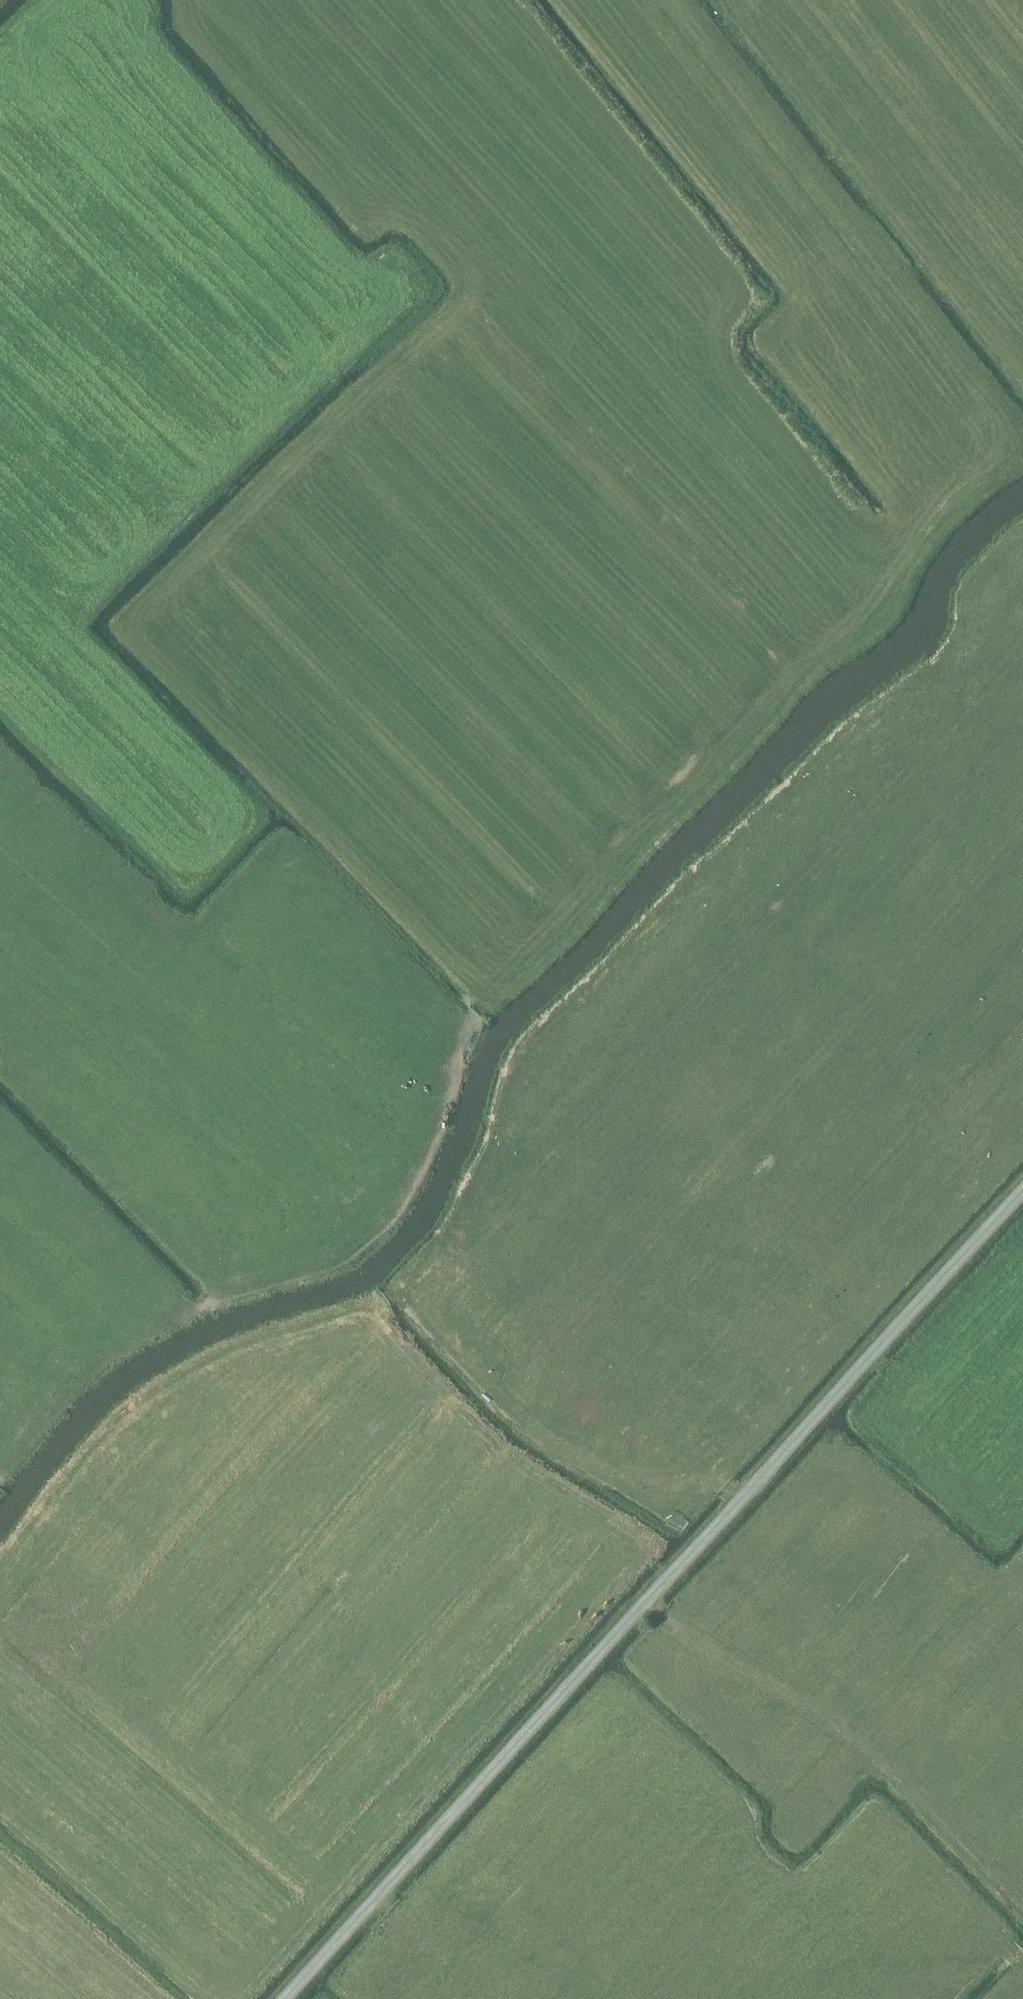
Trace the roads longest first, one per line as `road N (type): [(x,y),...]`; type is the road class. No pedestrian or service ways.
road 1 (track): [(1022,1189),(284,1998)]

